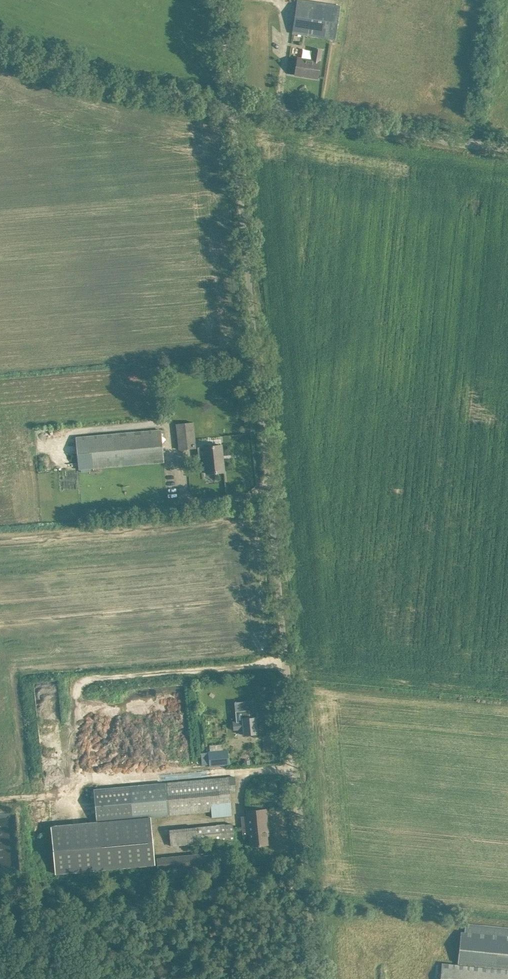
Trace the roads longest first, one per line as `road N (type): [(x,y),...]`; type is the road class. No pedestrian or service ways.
road 1 (unclassified): [(312,978),(231,106)]
road 2 (unclassified): [(507,150),(231,106)]
road 3 (unclassified): [(231,106),(142,90),(0,42)]

